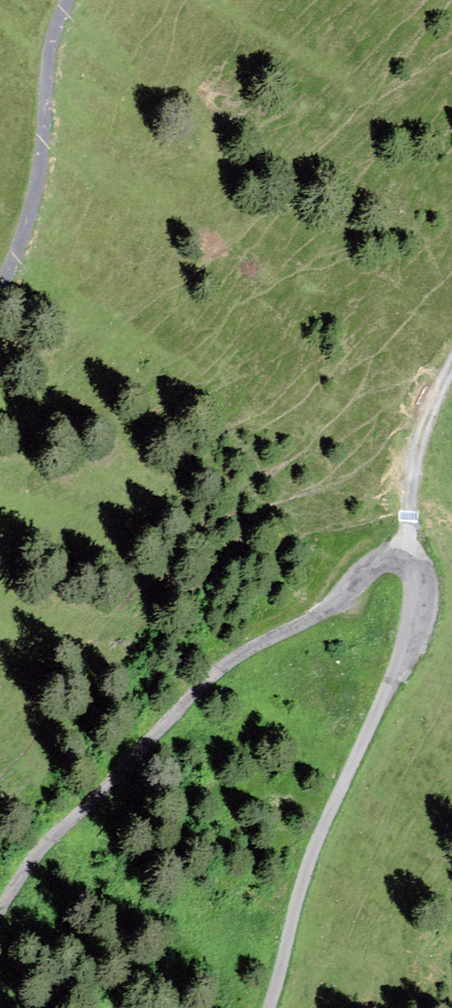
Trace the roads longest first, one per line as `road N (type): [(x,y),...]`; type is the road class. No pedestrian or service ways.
road 1 (track): [(410,557),(367,566),(323,613),(221,672),(51,842),(0,917)]
road 2 (track): [(268,1007),(321,830),(420,613),(421,578),(410,557)]
road 3 (track): [(0,284),(36,189),(45,83),(66,0)]
road 4 (track): [(451,367),(420,442),(410,557)]

